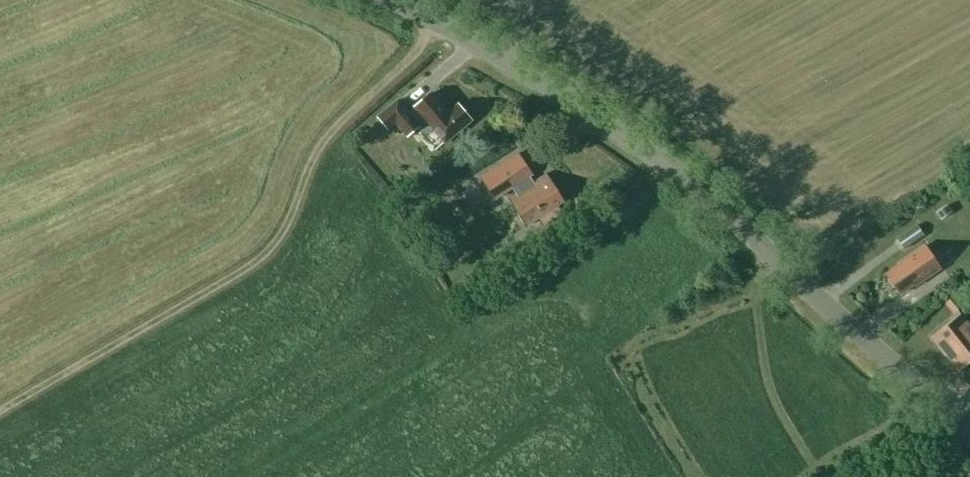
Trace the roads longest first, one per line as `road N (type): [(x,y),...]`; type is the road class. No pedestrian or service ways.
road 1 (tertiary): [(969,425),(641,148),(385,0)]

